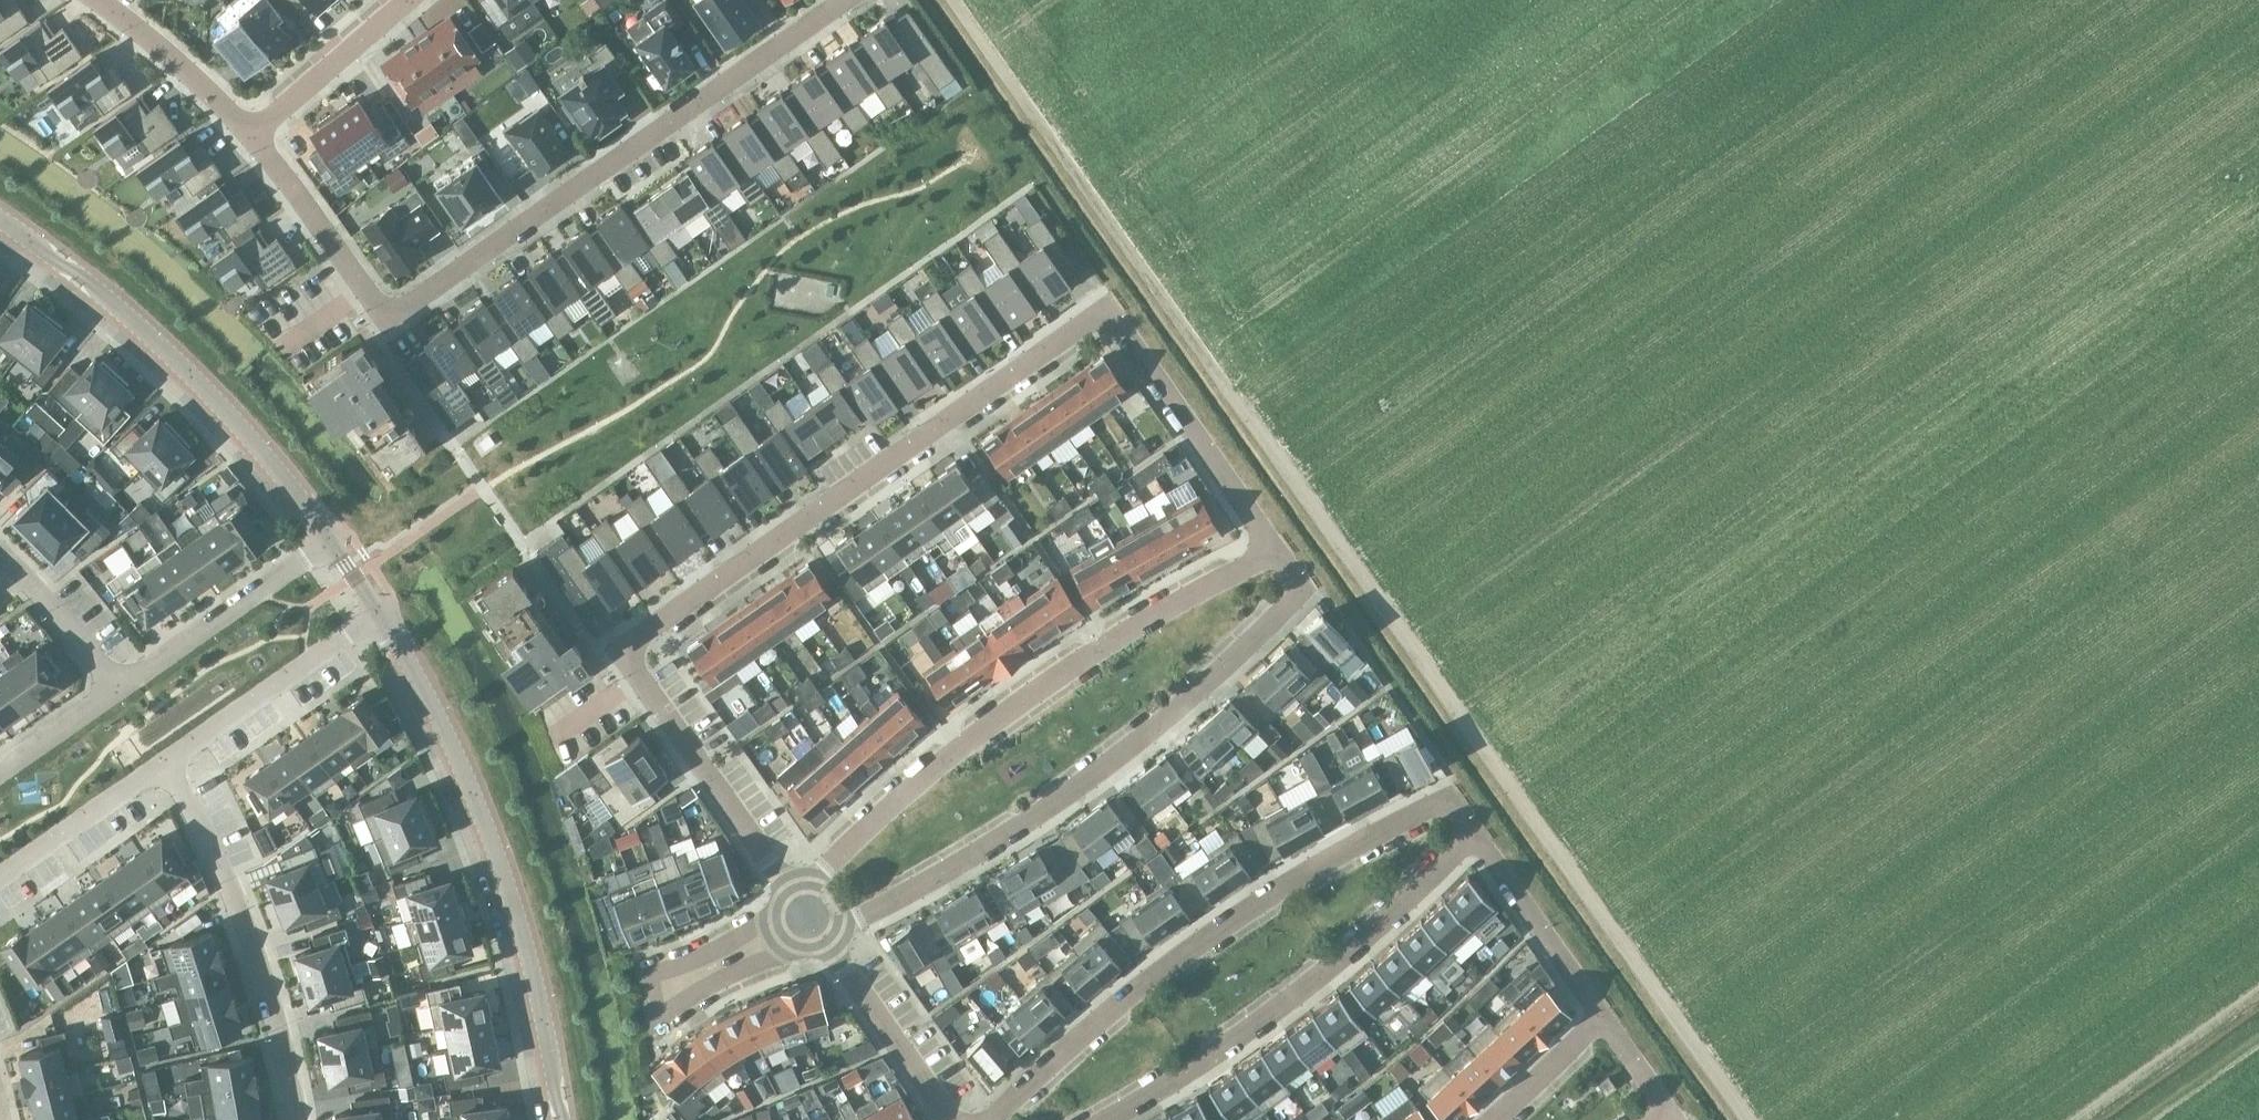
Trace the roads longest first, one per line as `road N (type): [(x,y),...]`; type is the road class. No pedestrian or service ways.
road 1 (residential): [(620,648),(1107,308),(1275,551)]
road 2 (residential): [(1275,551),(1302,589),(1197,691),(1033,817),(821,936)]
road 3 (residential): [(989,1119),(1139,985),(1325,861),(1448,799),(1472,833)]
road 4 (residential): [(1275,551),(1153,615),(1021,700),(907,789),(795,897)]
road 5 (residential): [(843,0),(387,319)]
road 6 (unclassified): [(379,613),(448,736),(490,833),(533,970),(562,1119)]
road 7 (residential): [(1472,833),(1328,968),(1227,1044),(1107,1119)]
road 8 (unclassified): [(0,220),(87,281),(199,385),(329,540)]
road 9 (residential): [(165,760),(246,927),(281,1033),(297,1119)]
road 10 (residential): [(620,648),(795,897)]
road 11 (residential): [(329,540),(115,689)]
road 12 (residential): [(379,613),(165,760)]
road 13 (residential): [(387,319),(250,134)]
road 14 (residential): [(821,936),(952,1119)]
road 15 (residential): [(1472,833),(1601,1015)]
road 16 (residential): [(250,134),(407,0)]
road 17 (residential): [(165,760),(0,879)]
road 18 (residential): [(250,134),(100,0)]
road 19 (residential): [(808,916),(650,1000)]
road 20 (residential): [(0,552),(115,689)]
road 21 (residential): [(1601,1015),(1492,1119)]
road 22 (residential): [(115,689),(0,770)]
road 23 (residential): [(1601,1015),(1657,1096),(1654,1119)]

